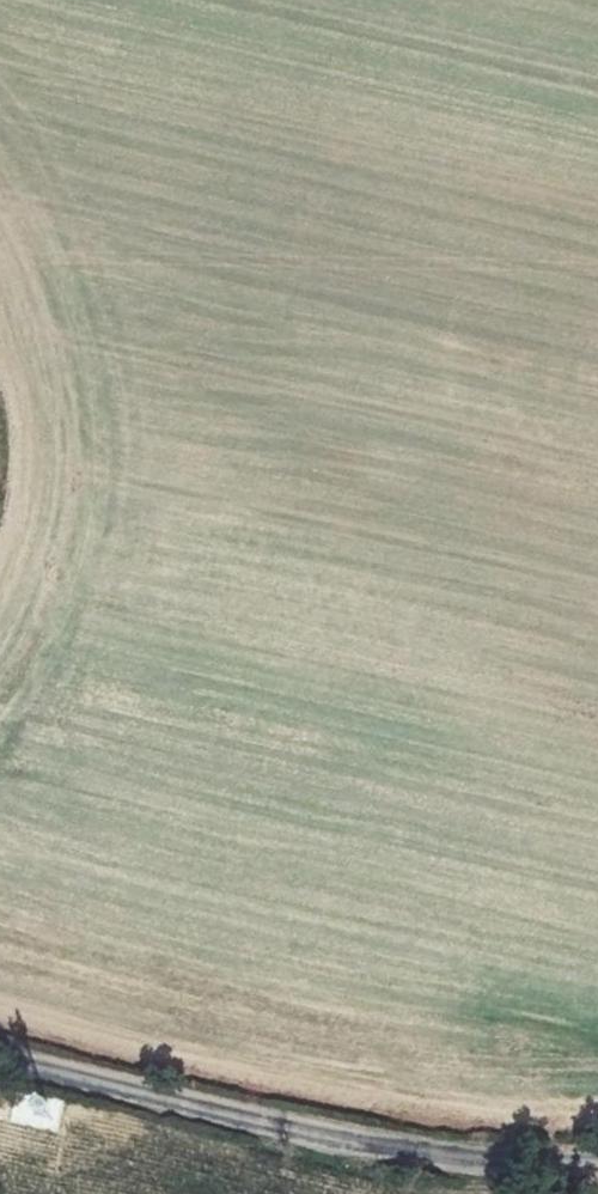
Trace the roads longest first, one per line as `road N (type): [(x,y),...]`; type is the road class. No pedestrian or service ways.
road 1 (unclassified): [(0,1050),(460,1174),(597,1168)]

